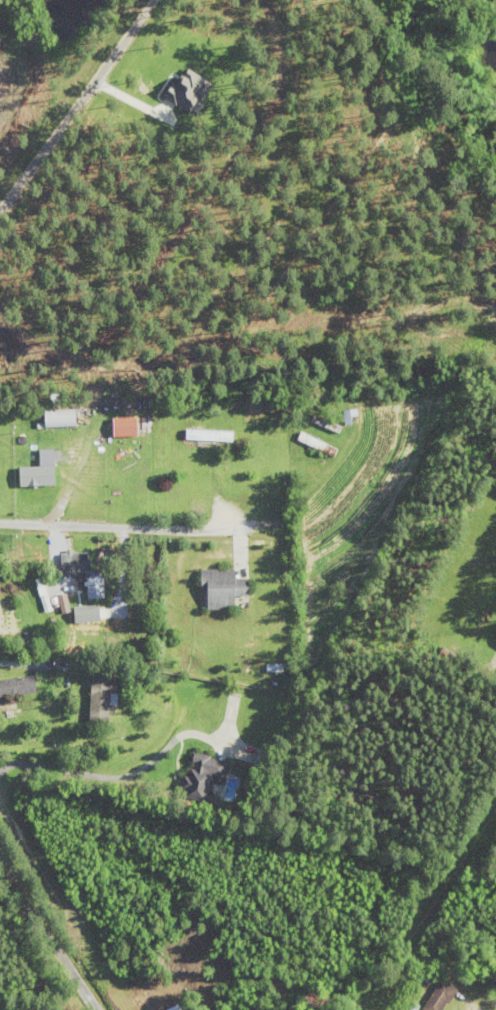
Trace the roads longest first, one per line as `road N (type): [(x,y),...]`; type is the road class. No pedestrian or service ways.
road 1 (residential): [(0,214),(160,0)]
road 2 (residential): [(0,523),(251,529)]
road 3 (residential): [(105,1009),(0,837)]

